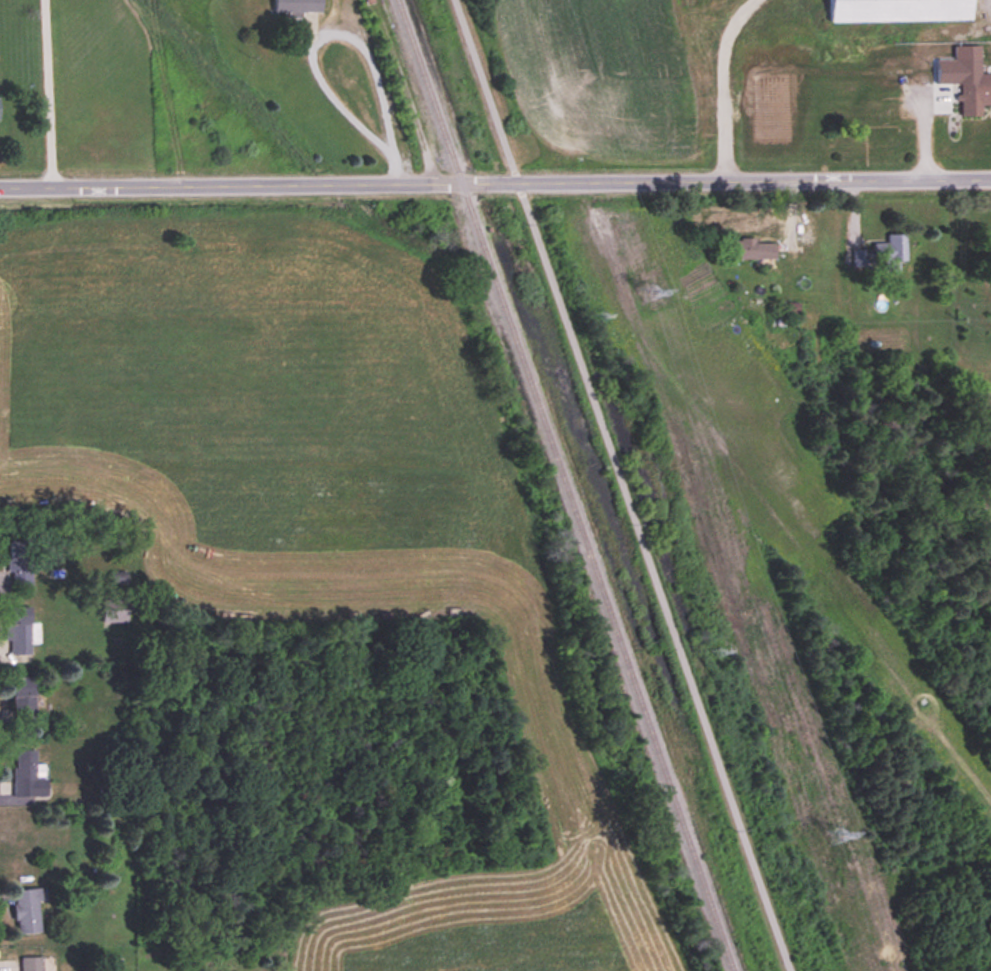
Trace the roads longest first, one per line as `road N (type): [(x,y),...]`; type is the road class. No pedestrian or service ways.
road 1 (residential): [(0,186),(990,178)]

